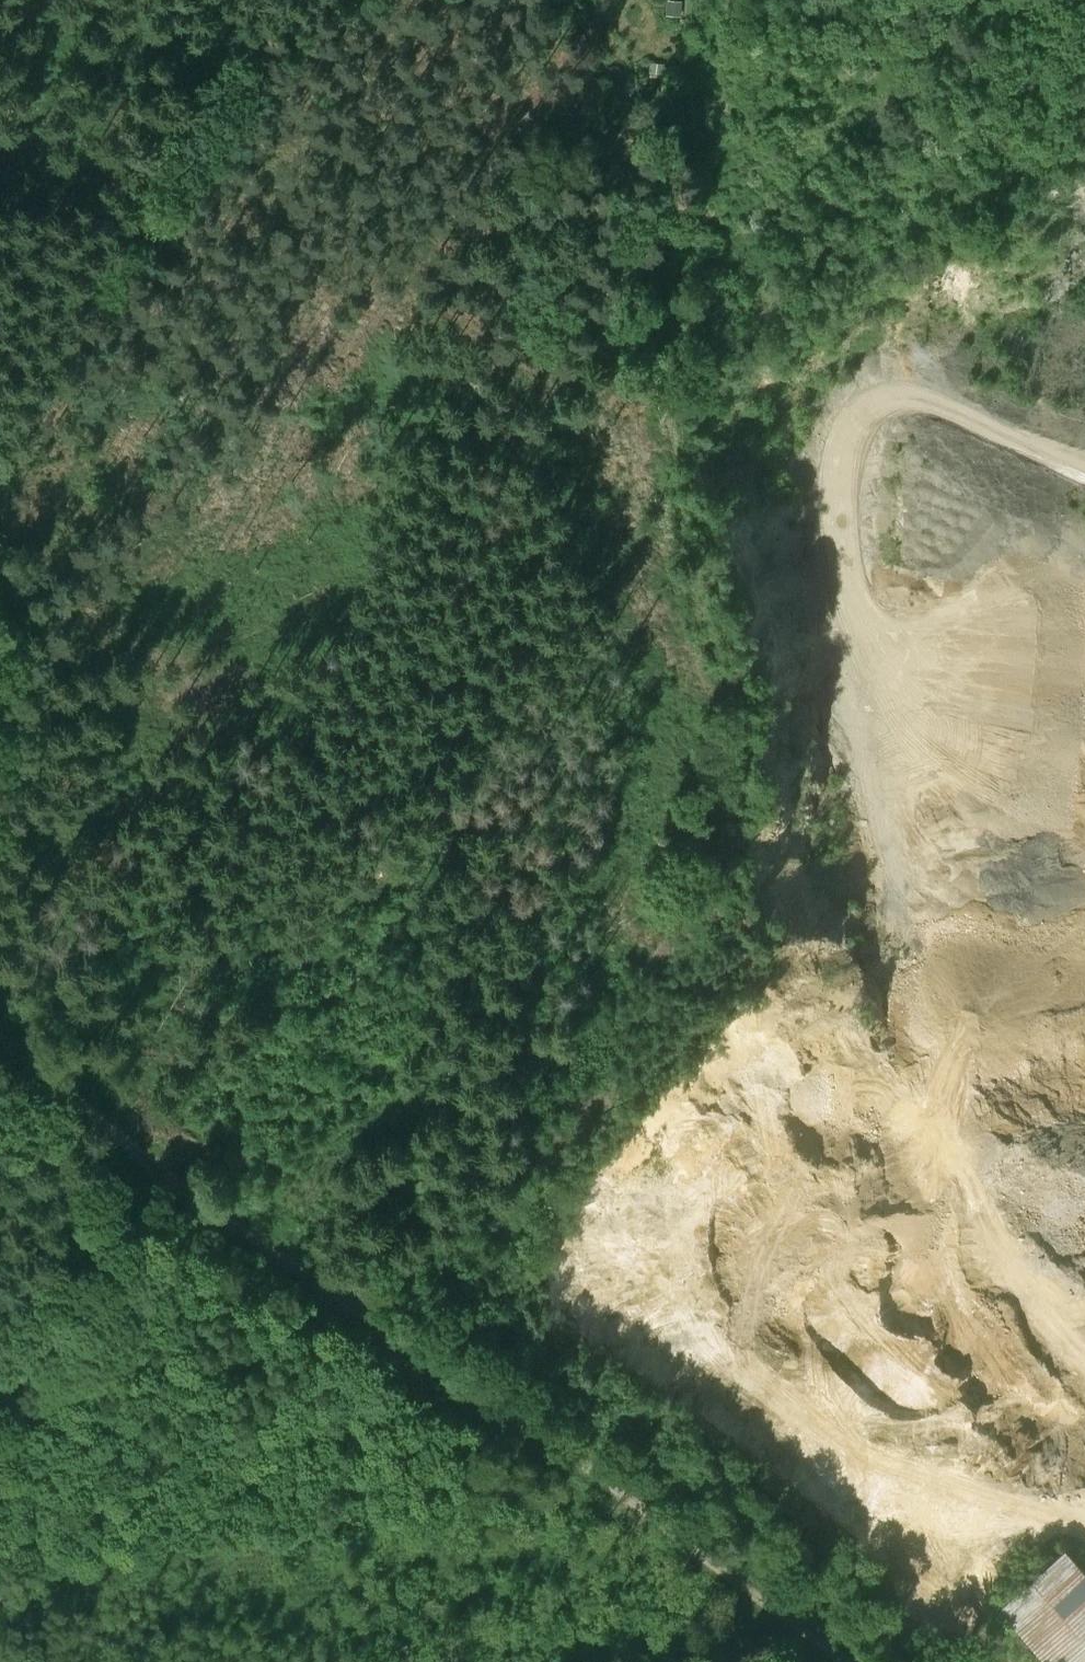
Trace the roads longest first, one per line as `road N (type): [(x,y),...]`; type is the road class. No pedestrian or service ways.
road 1 (track): [(0,1044),(160,1169),(850,1661)]

